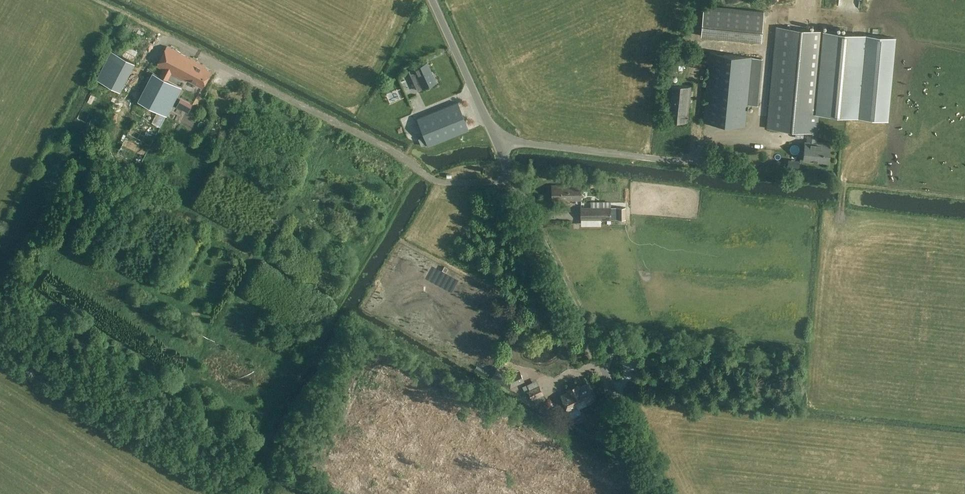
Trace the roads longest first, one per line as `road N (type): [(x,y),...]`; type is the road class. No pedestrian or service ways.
road 1 (unclassified): [(662,493),(514,180)]
road 2 (unclassified): [(514,180),(428,178),(250,80)]
road 3 (unclassified): [(514,180),(433,0)]

